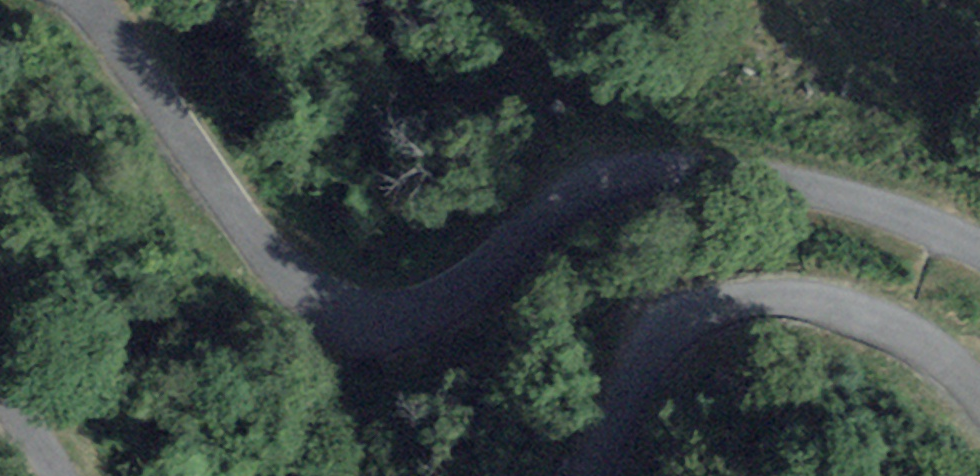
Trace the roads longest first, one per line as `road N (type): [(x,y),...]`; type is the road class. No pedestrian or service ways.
road 1 (unclassified): [(89,0),(272,263),(317,301),(358,313),(442,301),(555,201),(595,177),(642,167),(700,167),(796,184),(906,215),(979,254)]
road 2 (unclassified): [(979,378),(951,353),(850,304),(798,294),(717,302),(674,322),(643,359),(586,475)]

